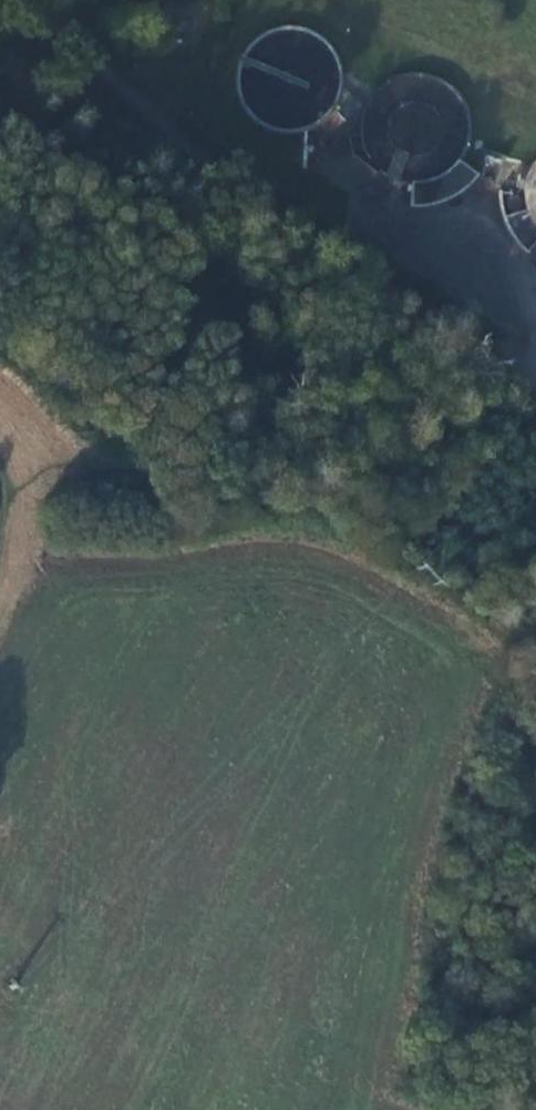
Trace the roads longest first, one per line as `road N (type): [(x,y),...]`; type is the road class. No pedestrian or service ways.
road 1 (track): [(0,0),(48,22),(187,155),(459,346)]

